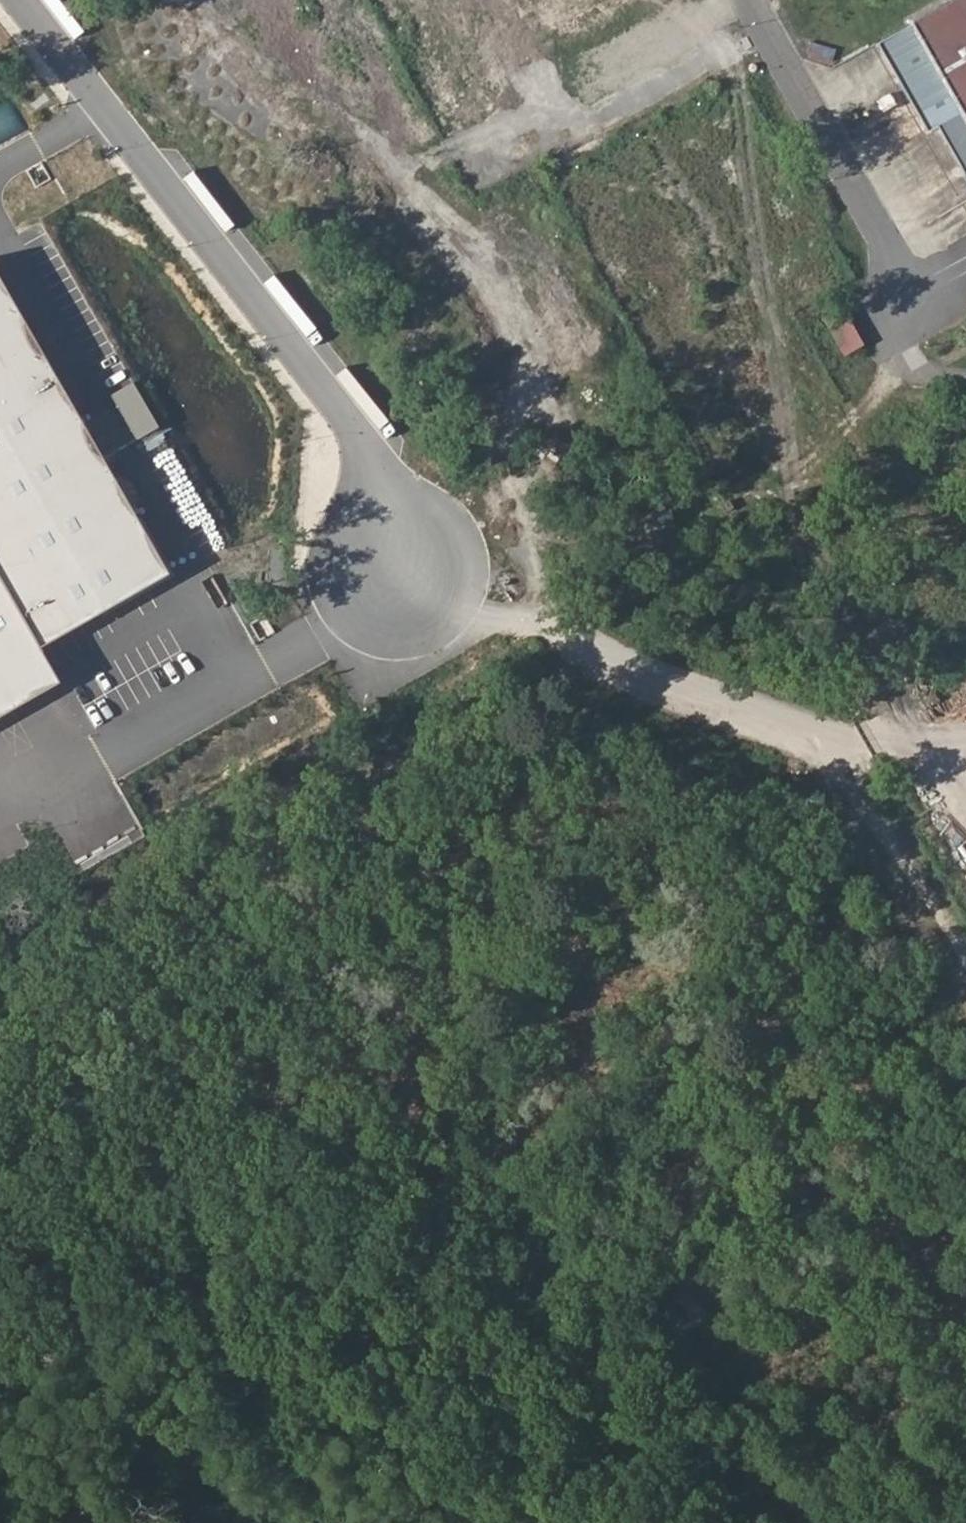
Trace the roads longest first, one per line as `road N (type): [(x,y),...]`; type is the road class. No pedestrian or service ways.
road 1 (track): [(965,977),(835,767),(399,548)]
road 2 (unclassified): [(29,0),(348,410),(399,548)]

